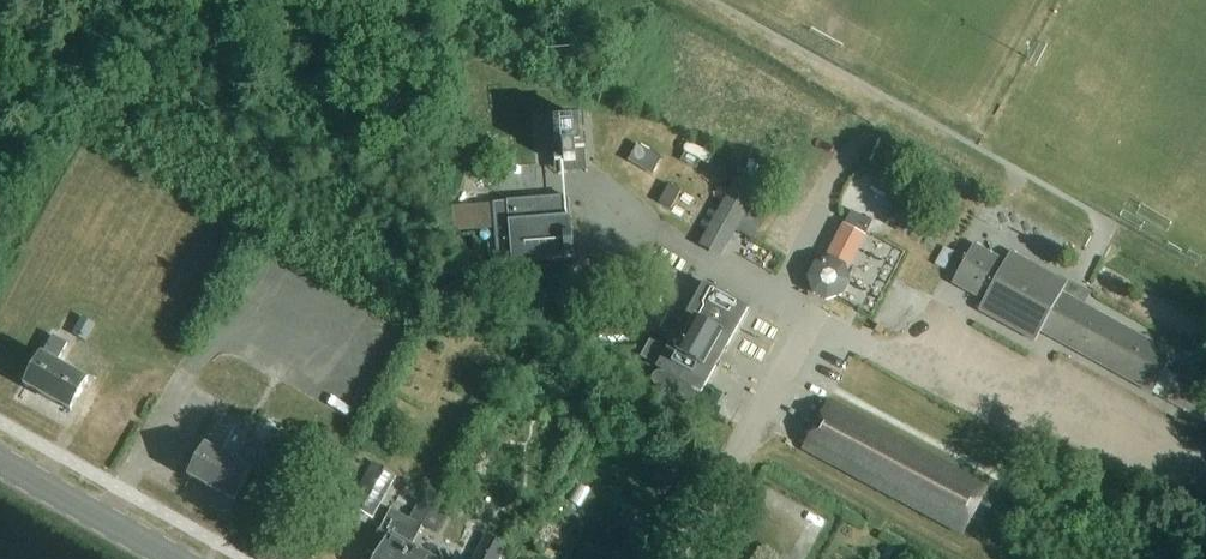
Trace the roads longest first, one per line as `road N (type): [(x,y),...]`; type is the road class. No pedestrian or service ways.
road 1 (primary): [(175,558),(0,462)]

